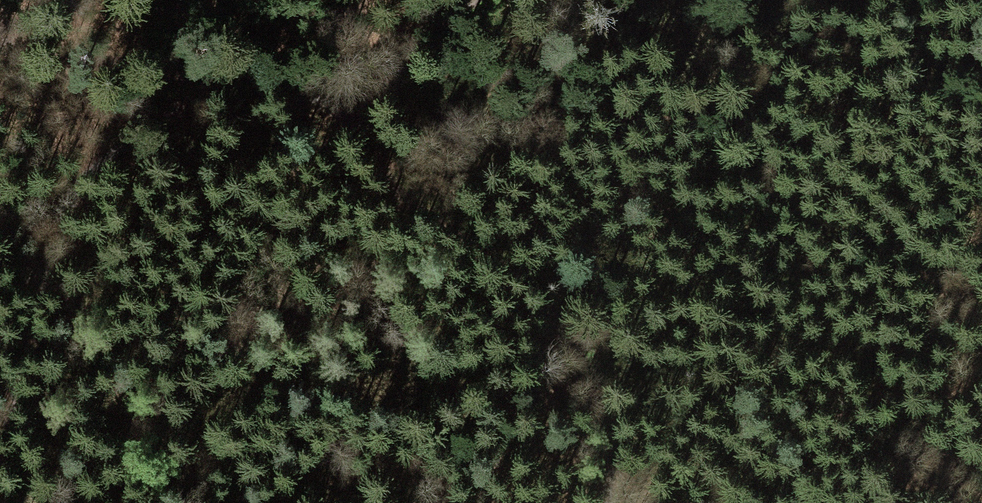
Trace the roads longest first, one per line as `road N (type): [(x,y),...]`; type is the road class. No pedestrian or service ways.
road 1 (track): [(604,502),(612,470),(609,417),(585,368),(500,269),(453,229),(402,212),(376,181),(367,139),(372,104),(213,89),(0,49)]
road 2 (track): [(372,104),(495,120),(745,127),(814,172),(981,329)]
road 3 (track): [(60,231),(138,244),(175,228),(199,185),(372,104)]

